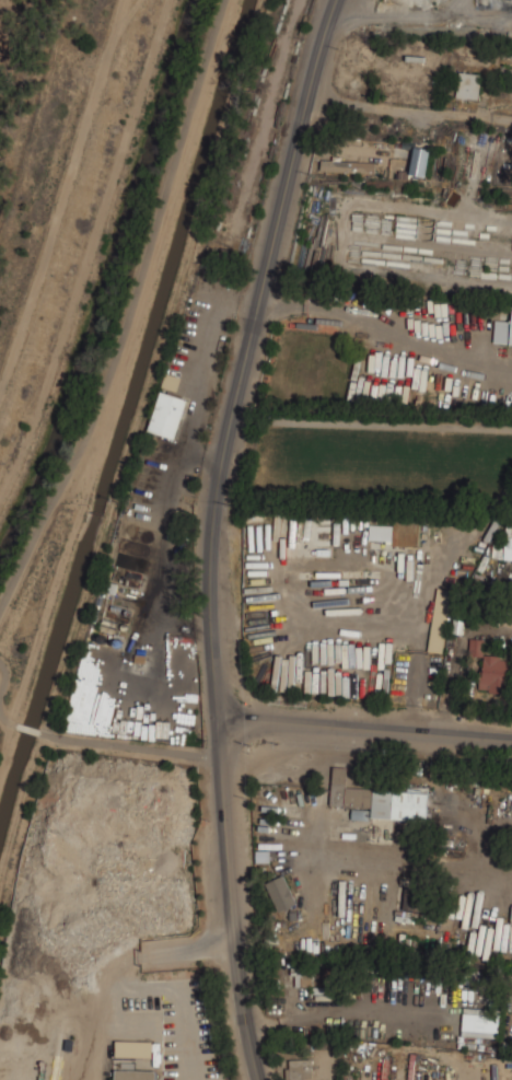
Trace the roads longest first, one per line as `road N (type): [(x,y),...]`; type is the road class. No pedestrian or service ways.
road 1 (secondary): [(339,0),(231,413),(208,551),(232,927),(260,1079)]
road 2 (secondary): [(511,738),(216,715)]

